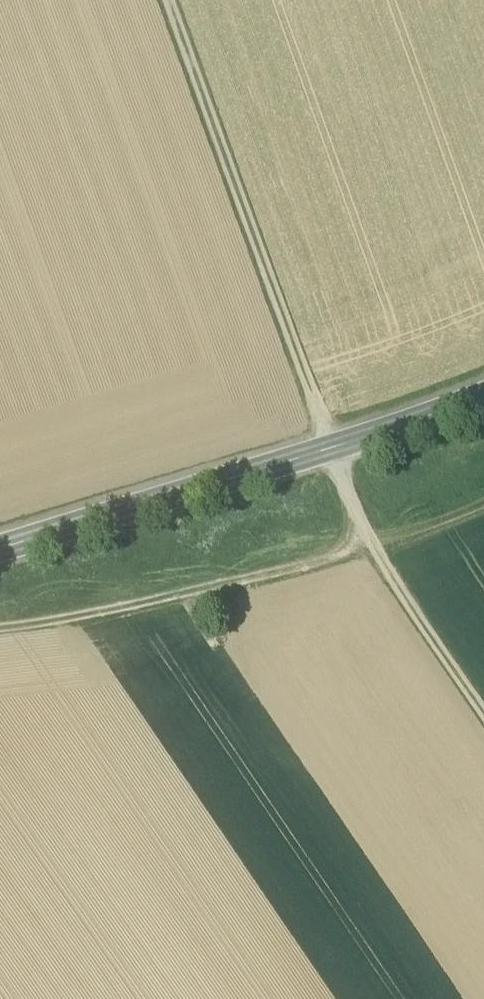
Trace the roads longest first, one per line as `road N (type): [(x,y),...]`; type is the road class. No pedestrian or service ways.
road 1 (track): [(169,0),(360,518),(483,714)]
road 2 (secondary): [(483,397),(0,550)]
road 3 (track): [(0,631),(313,567),(483,503)]

